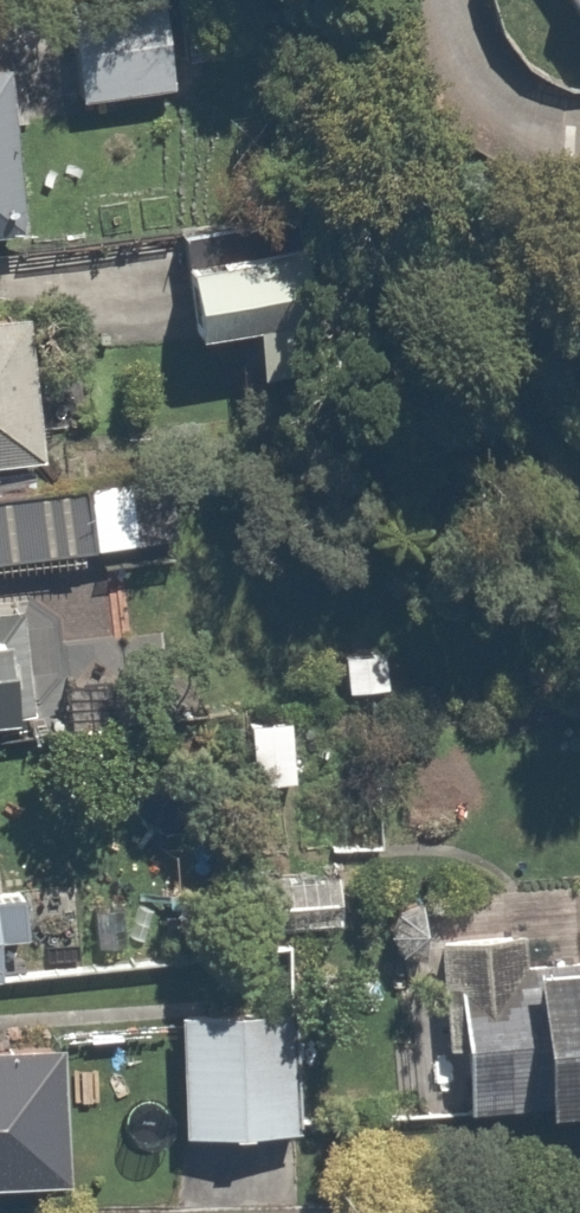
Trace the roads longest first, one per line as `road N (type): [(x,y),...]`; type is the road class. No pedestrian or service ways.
road 1 (residential): [(453,0),(459,48),(478,90),(515,116),(579,129)]

